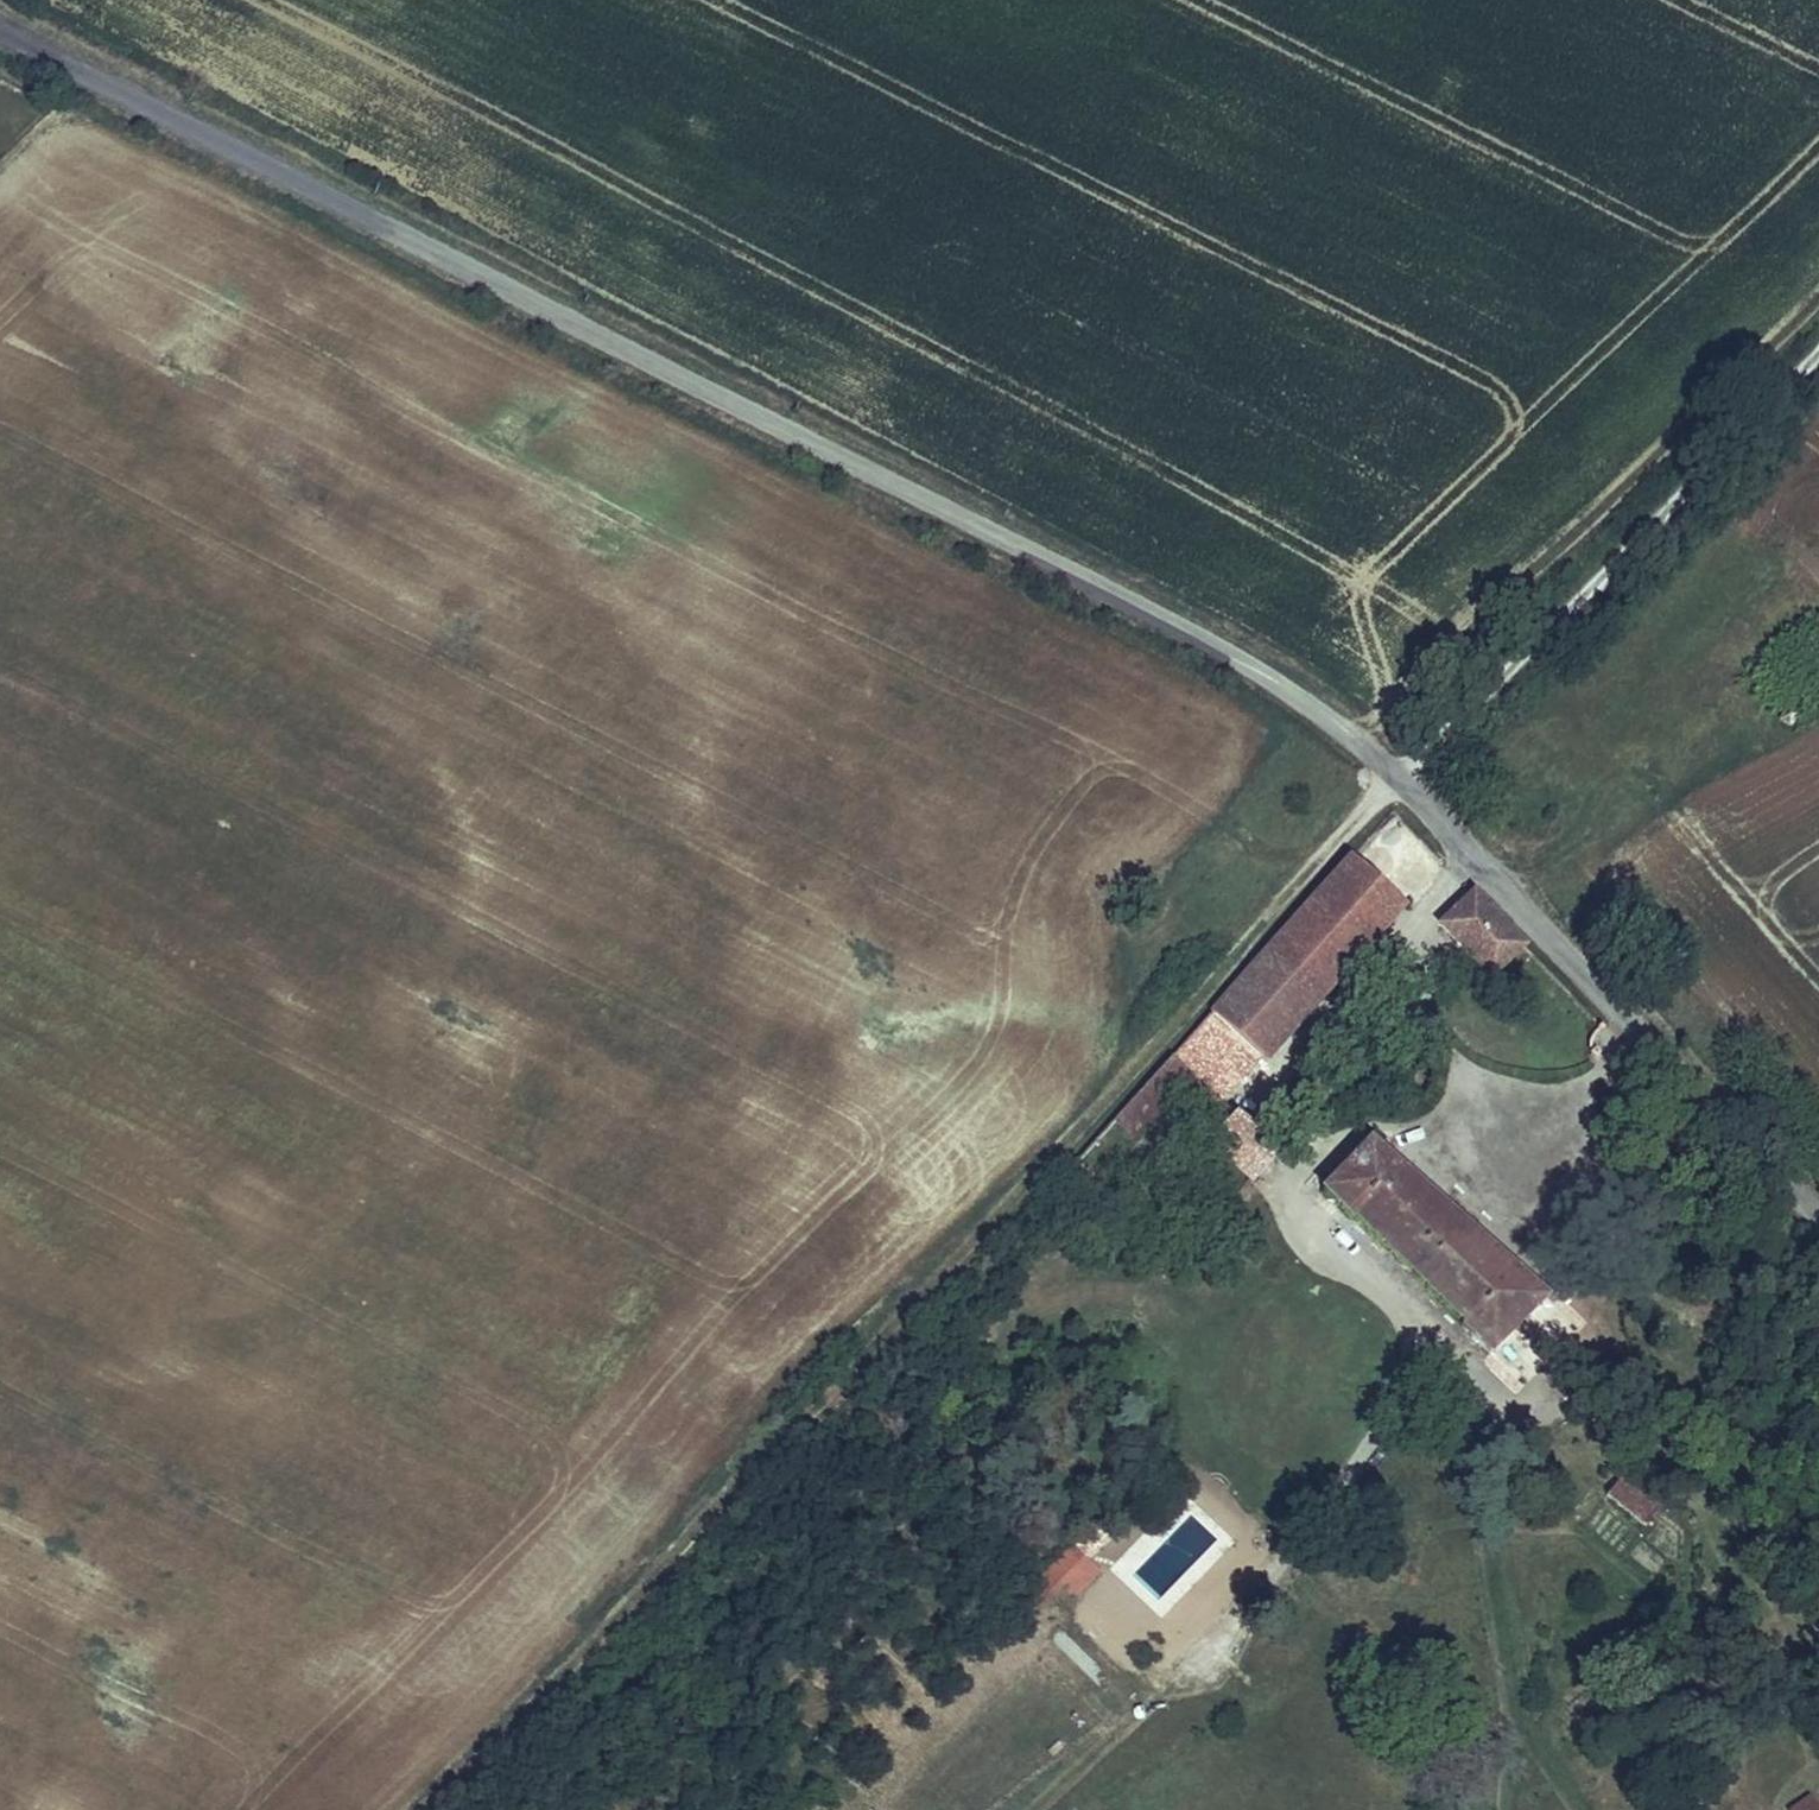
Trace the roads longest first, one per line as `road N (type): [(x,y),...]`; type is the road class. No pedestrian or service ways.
road 1 (tertiary): [(1818,1222),(1408,783),(1233,653),(0,36)]
road 2 (track): [(408,1809),(1375,795),(1408,783)]

